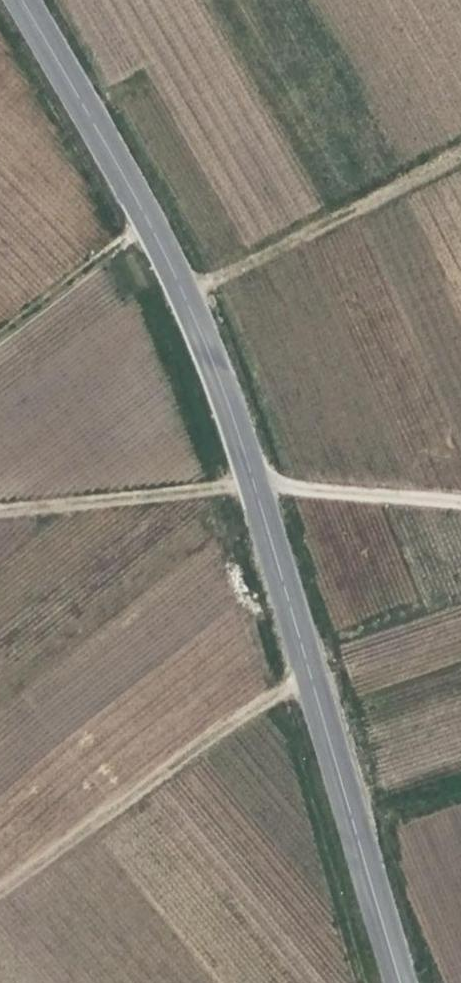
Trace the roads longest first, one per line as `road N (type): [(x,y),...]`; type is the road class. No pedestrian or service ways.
road 1 (secondary): [(406,982),(259,486),(145,201),(30,0)]
road 2 (track): [(460,504),(259,486),(0,513)]
road 3 (track): [(0,893),(185,761),(318,685)]
road 4 (track): [(182,292),(460,153)]

